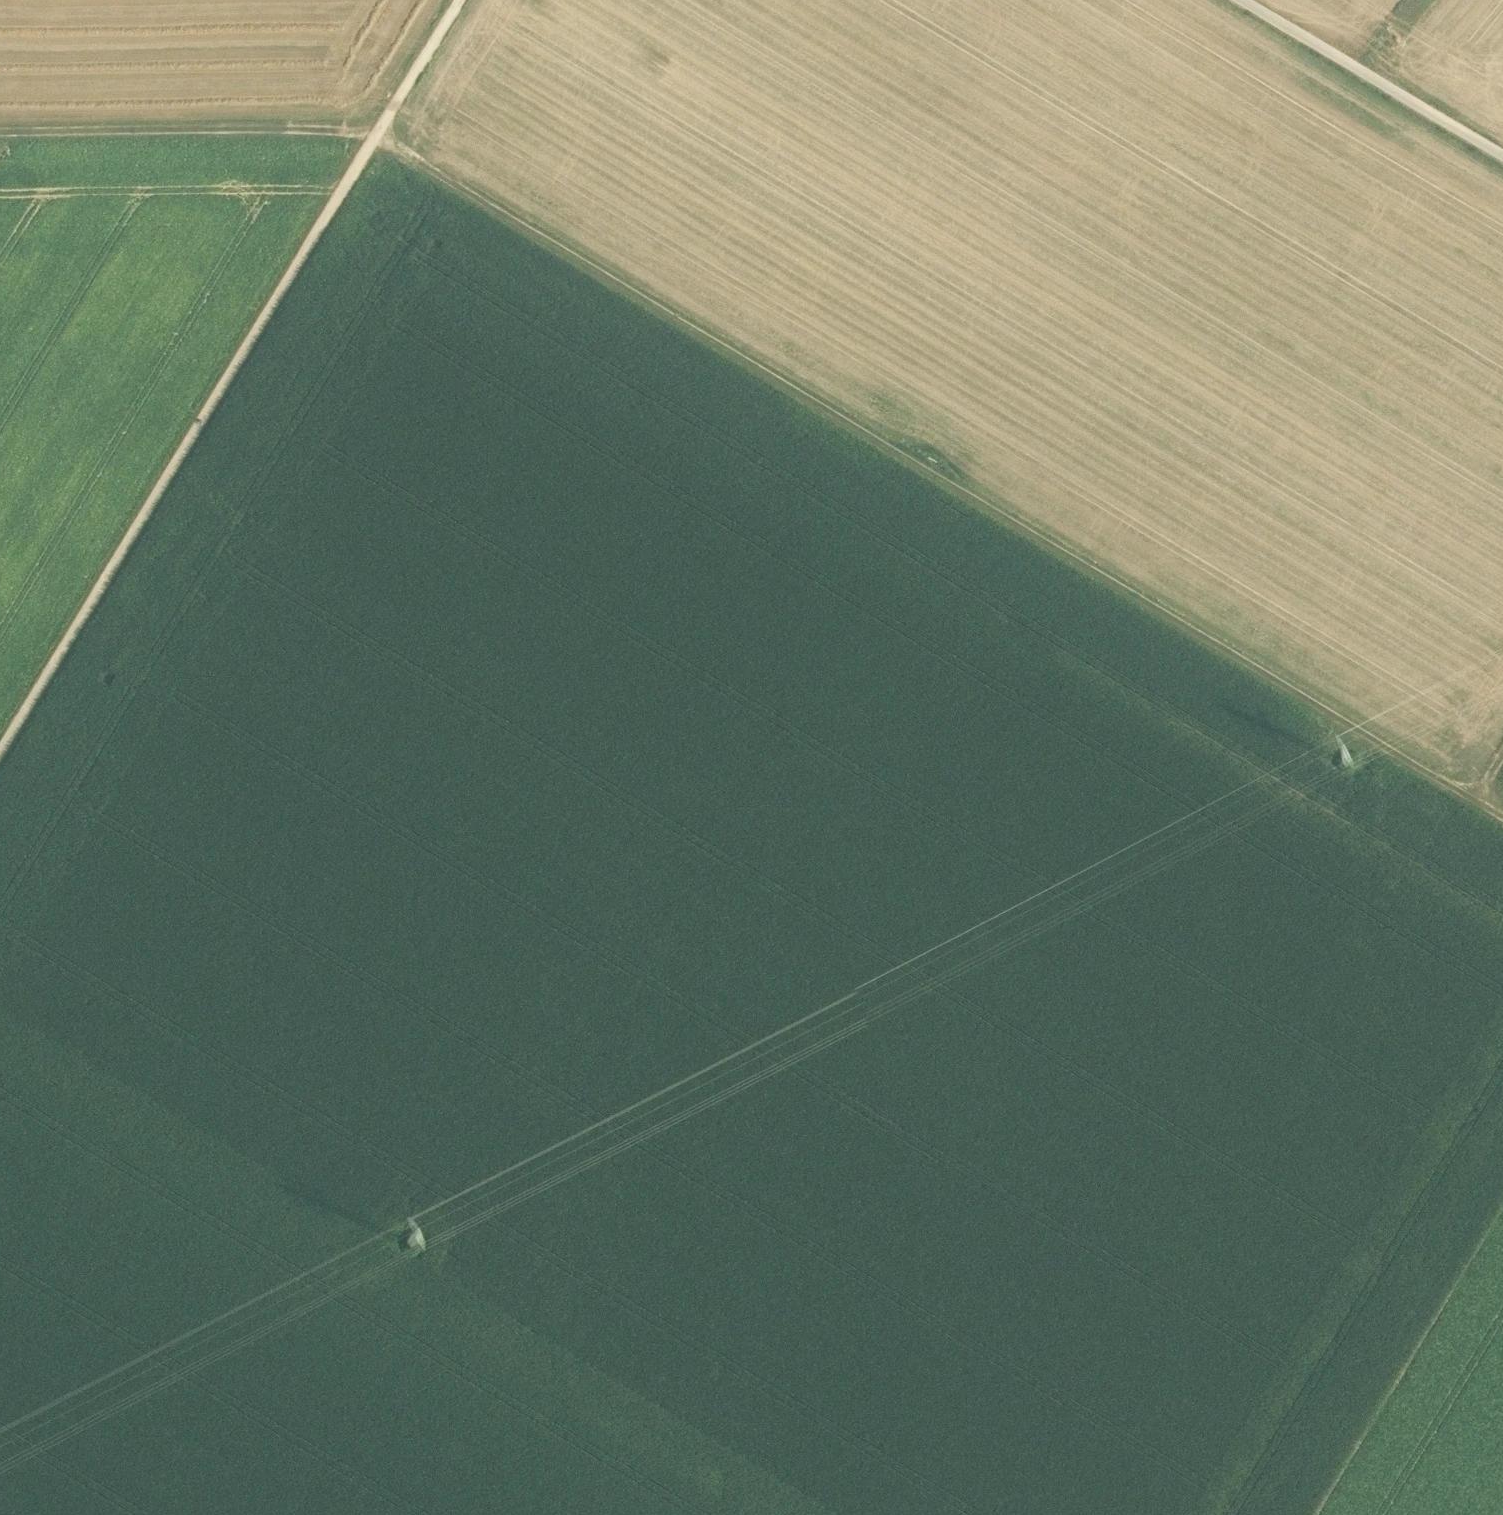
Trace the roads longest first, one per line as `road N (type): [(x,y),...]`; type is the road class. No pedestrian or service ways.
road 1 (track): [(1502,817),(377,135)]
road 2 (track): [(0,757),(459,0)]
road 3 (track): [(0,133),(377,135)]
road 4 (track): [(1235,0),(1502,162)]

